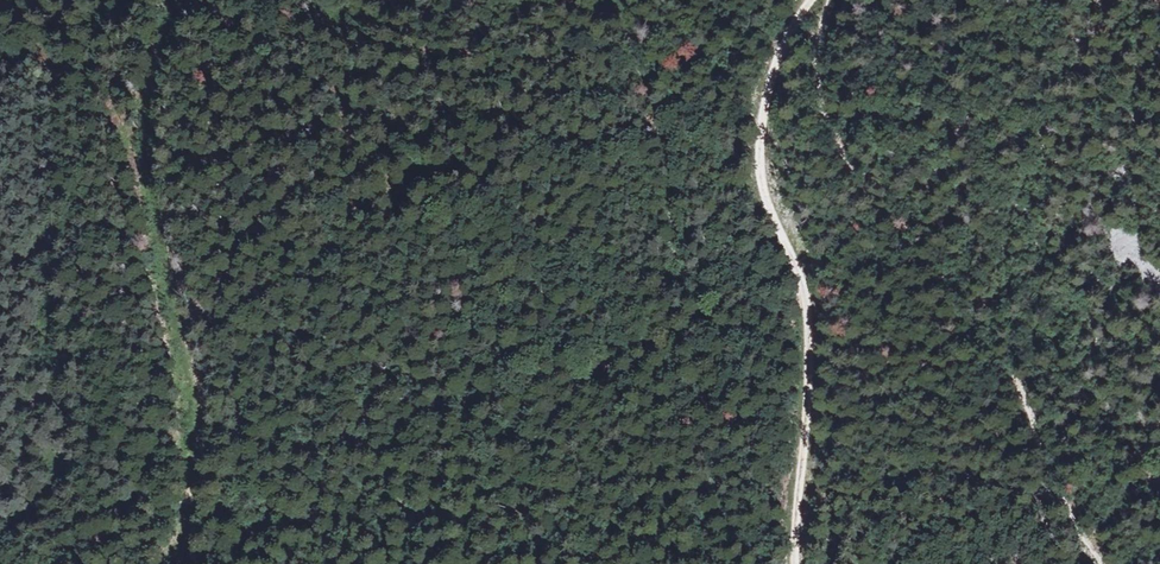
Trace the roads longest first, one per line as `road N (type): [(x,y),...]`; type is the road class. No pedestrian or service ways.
road 1 (track): [(823,0),(819,81),(857,181),(1015,386),(1049,478),(1103,563)]
road 2 (track): [(797,563),(810,334),(761,155),(766,88),(808,0)]
road 3 (track): [(172,563),(186,514),(191,398),(161,287),(144,130),(175,0)]

